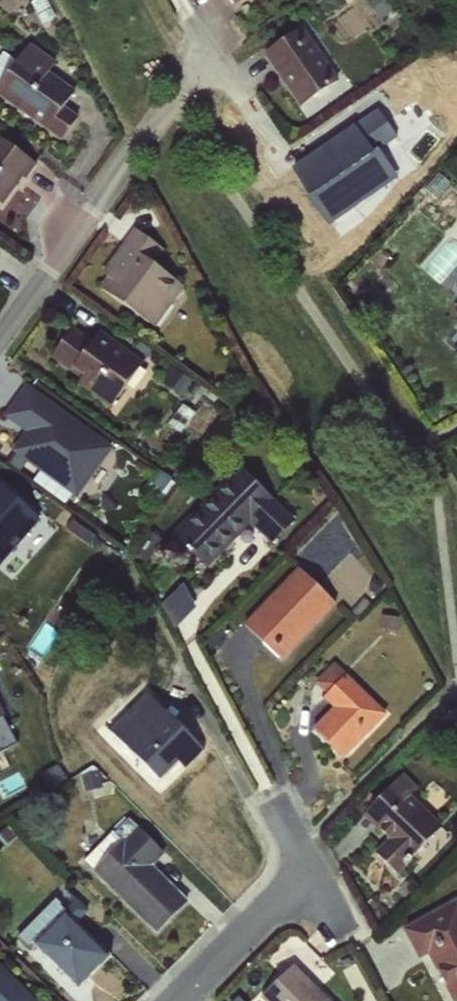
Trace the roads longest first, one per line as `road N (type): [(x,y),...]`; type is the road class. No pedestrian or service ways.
road 1 (residential): [(0,328),(157,113),(207,64),(195,37)]
road 2 (residential): [(288,824),(307,881),(181,1000)]

